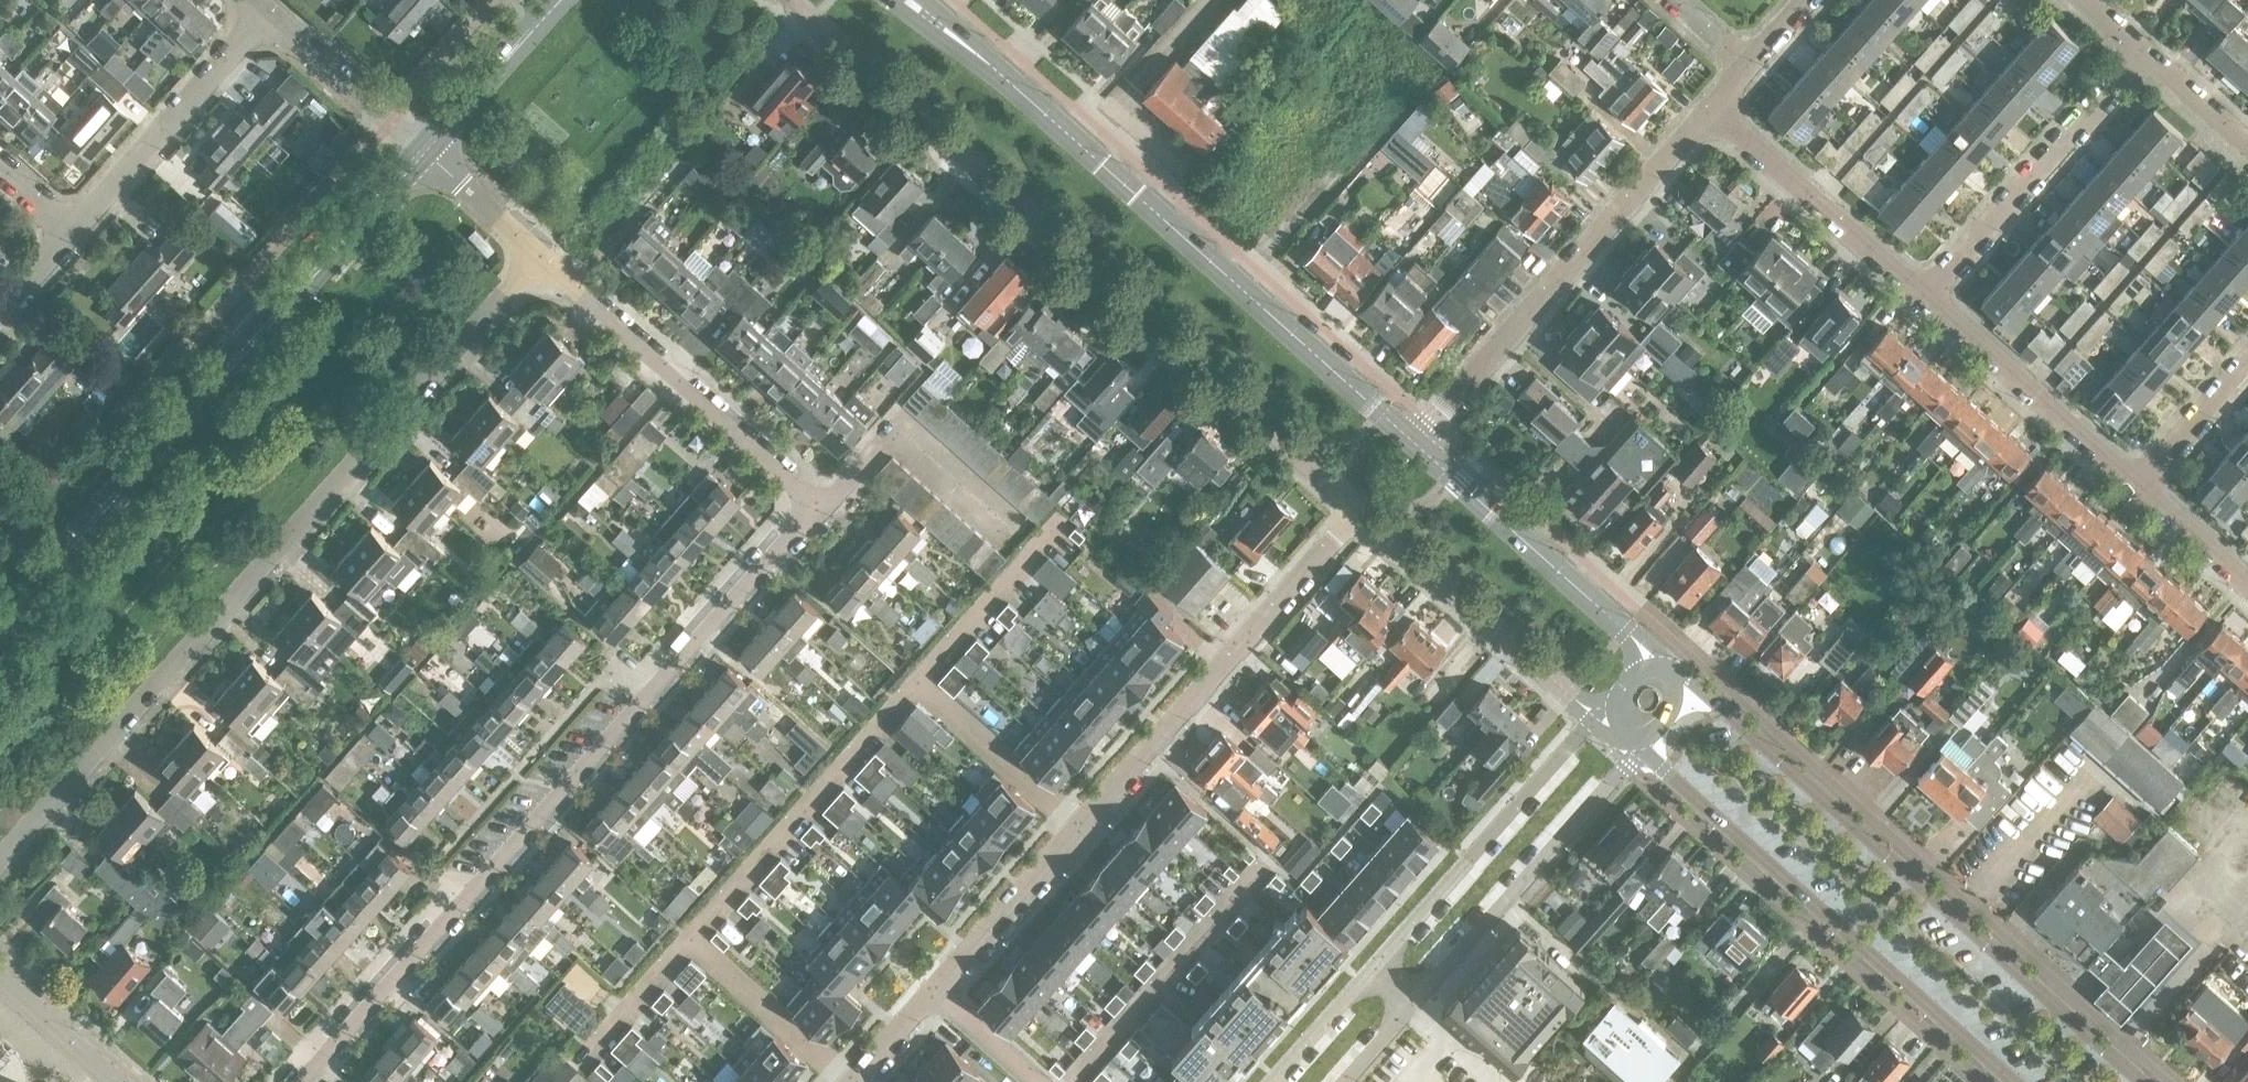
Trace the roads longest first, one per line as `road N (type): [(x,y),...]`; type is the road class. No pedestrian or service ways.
road 1 (residential): [(538,252),(814,505),(299,1081)]
road 2 (residential): [(0,859),(538,252)]
road 3 (residential): [(812,17),(1359,509)]
road 4 (residential): [(933,990),(1359,509)]
road 5 (tertiary): [(0,621),(423,149)]
road 6 (residential): [(2141,1081),(1673,666)]
road 7 (residential): [(1641,749),(2014,1081)]
road 8 (residential): [(1595,716),(1272,1081)]
road 9 (residential): [(1414,440),(1710,106)]
road 10 (residential): [(1346,1081),(1629,762)]
road 11 (residential): [(1414,440),(1158,213)]
road 12 (residential): [(1924,297),(2138,49)]
road 13 (residential): [(1654,655),(1414,440)]
road 14 (residential): [(1359,509),(1595,716)]
road 15 (residential): [(71,229),(271,10)]
road 16 (residential): [(1158,213),(1336,13),(1321,0)]
road 17 (residential): [(1924,297),(1710,106)]
road 18 (residential): [(2138,484),(1924,297)]
road 19 (residential): [(1158,213),(999,71)]
road 20 (residential): [(423,149),(271,10)]
road 21 (residential): [(2138,484),(2247,358)]
road 22 (residential): [(0,978),(116,1081)]
road 23 (residential): [(538,252),(423,149)]
road 24 (residential): [(2247,582),(2138,484)]
road 25 (residential): [(2247,145),(2138,49)]
road 26 (residential): [(1039,1081),(933,990)]
road 27 (residential): [(888,0),(999,71)]
road 28 (residential): [(852,1081),(933,990)]

